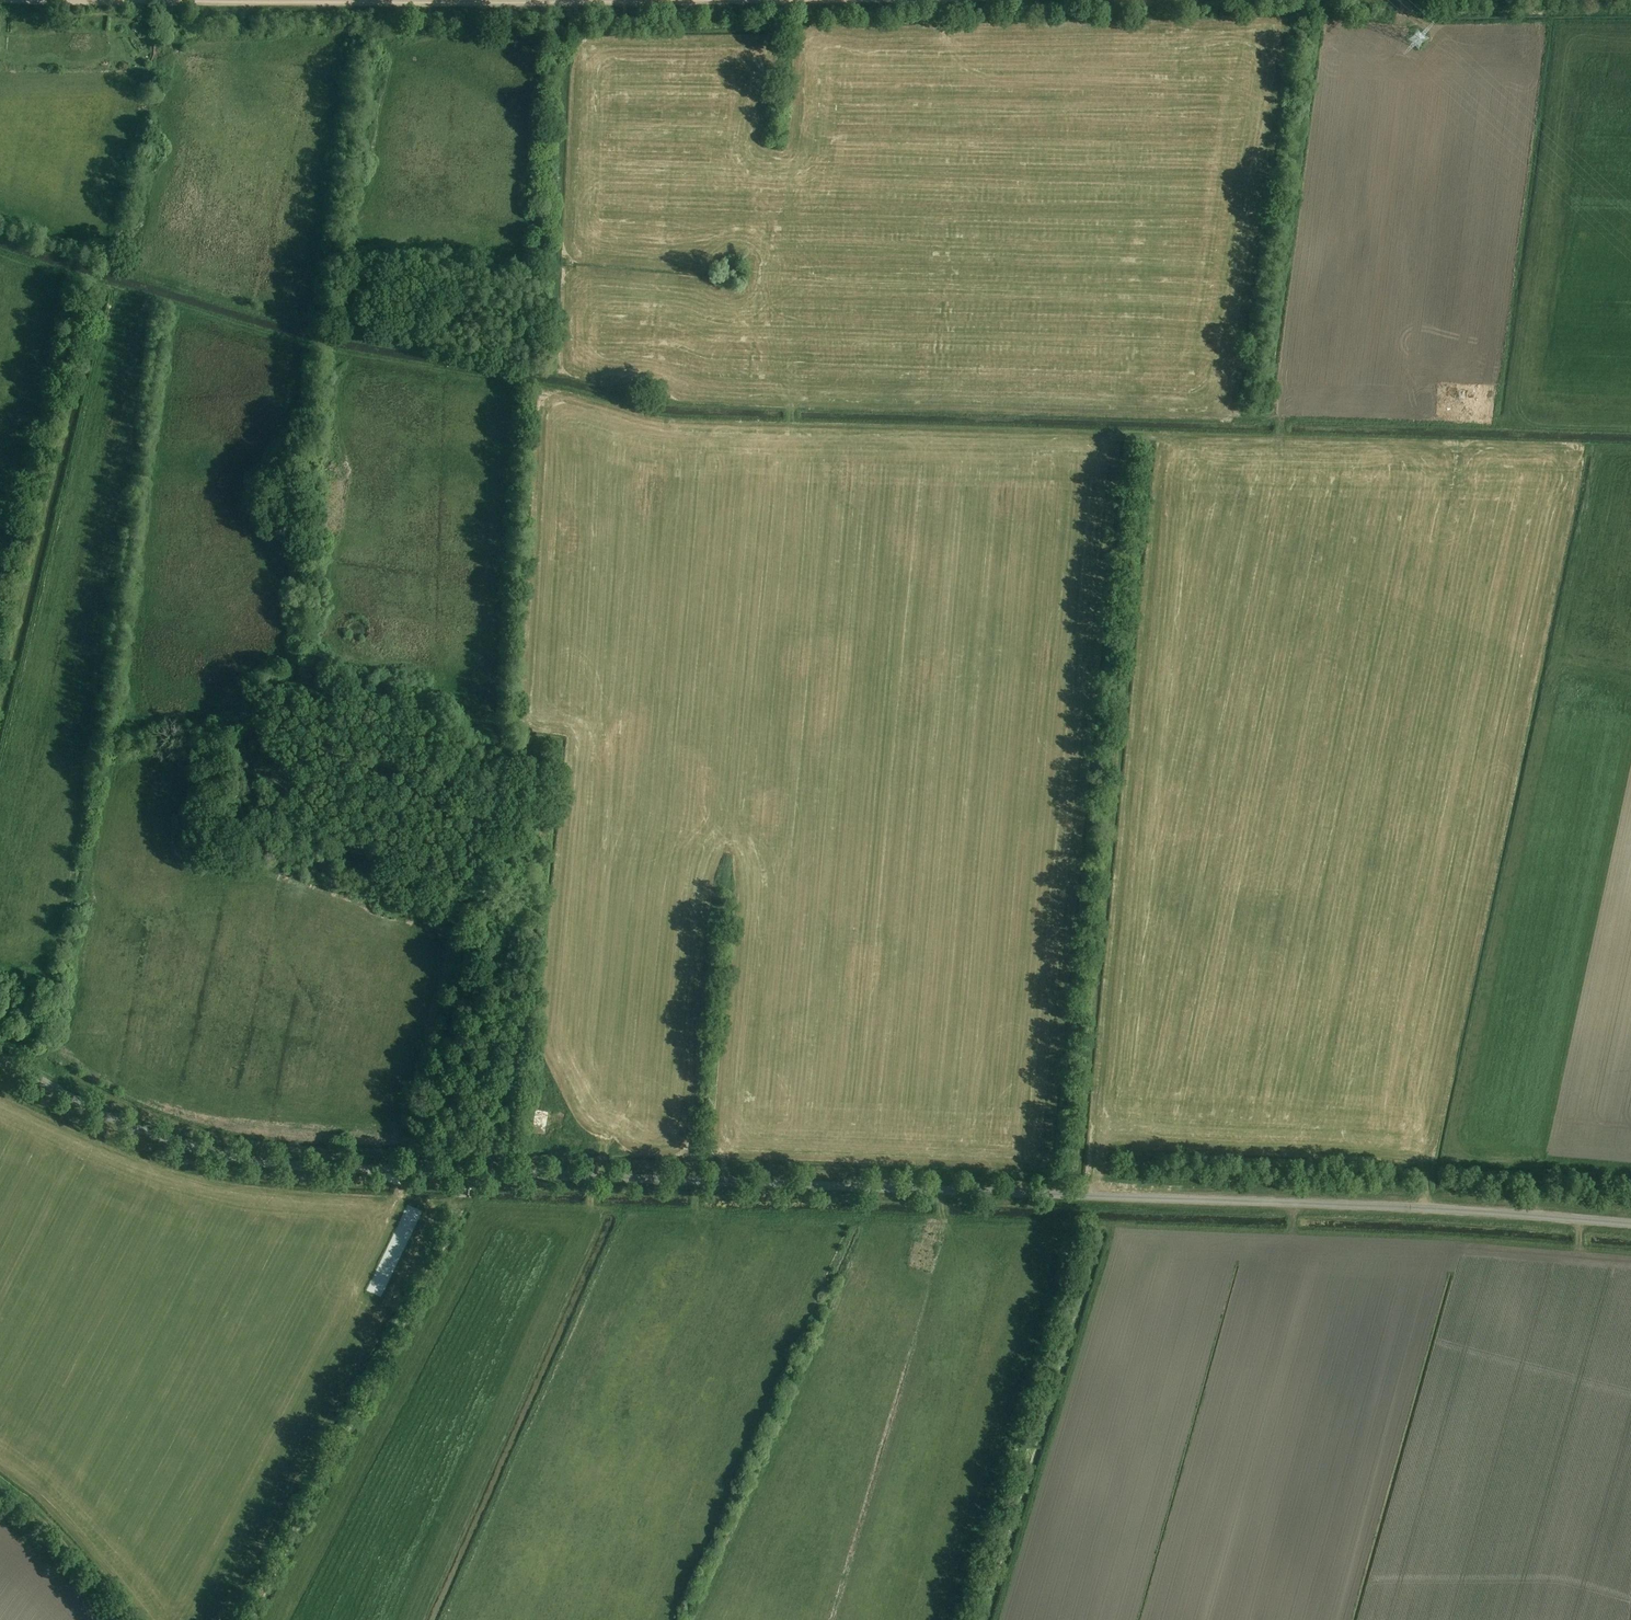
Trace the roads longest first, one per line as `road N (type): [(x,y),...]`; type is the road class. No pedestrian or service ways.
road 1 (unclassified): [(1630,1223),(260,1161),(139,1128),(0,1055)]
road 2 (track): [(571,0),(0,1)]

